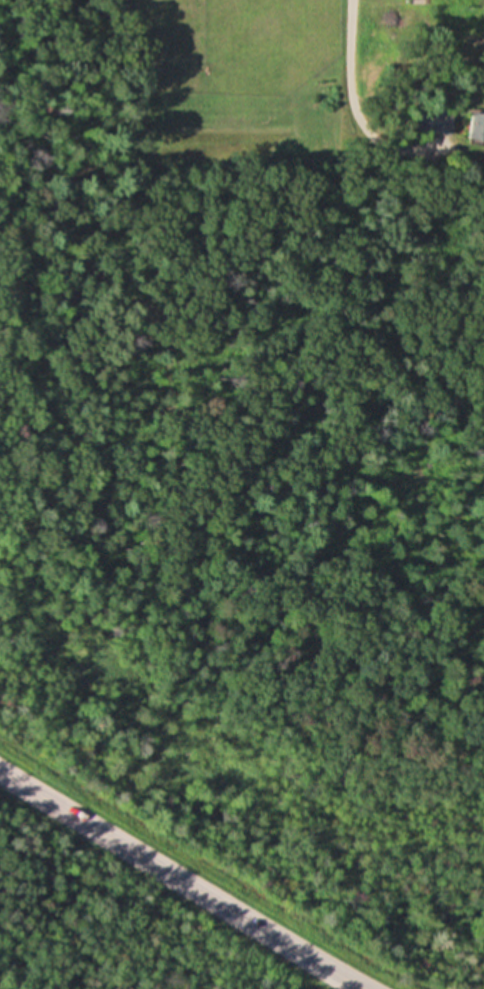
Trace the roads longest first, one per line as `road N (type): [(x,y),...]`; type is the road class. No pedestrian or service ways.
road 1 (secondary): [(364,988),(0,771)]

